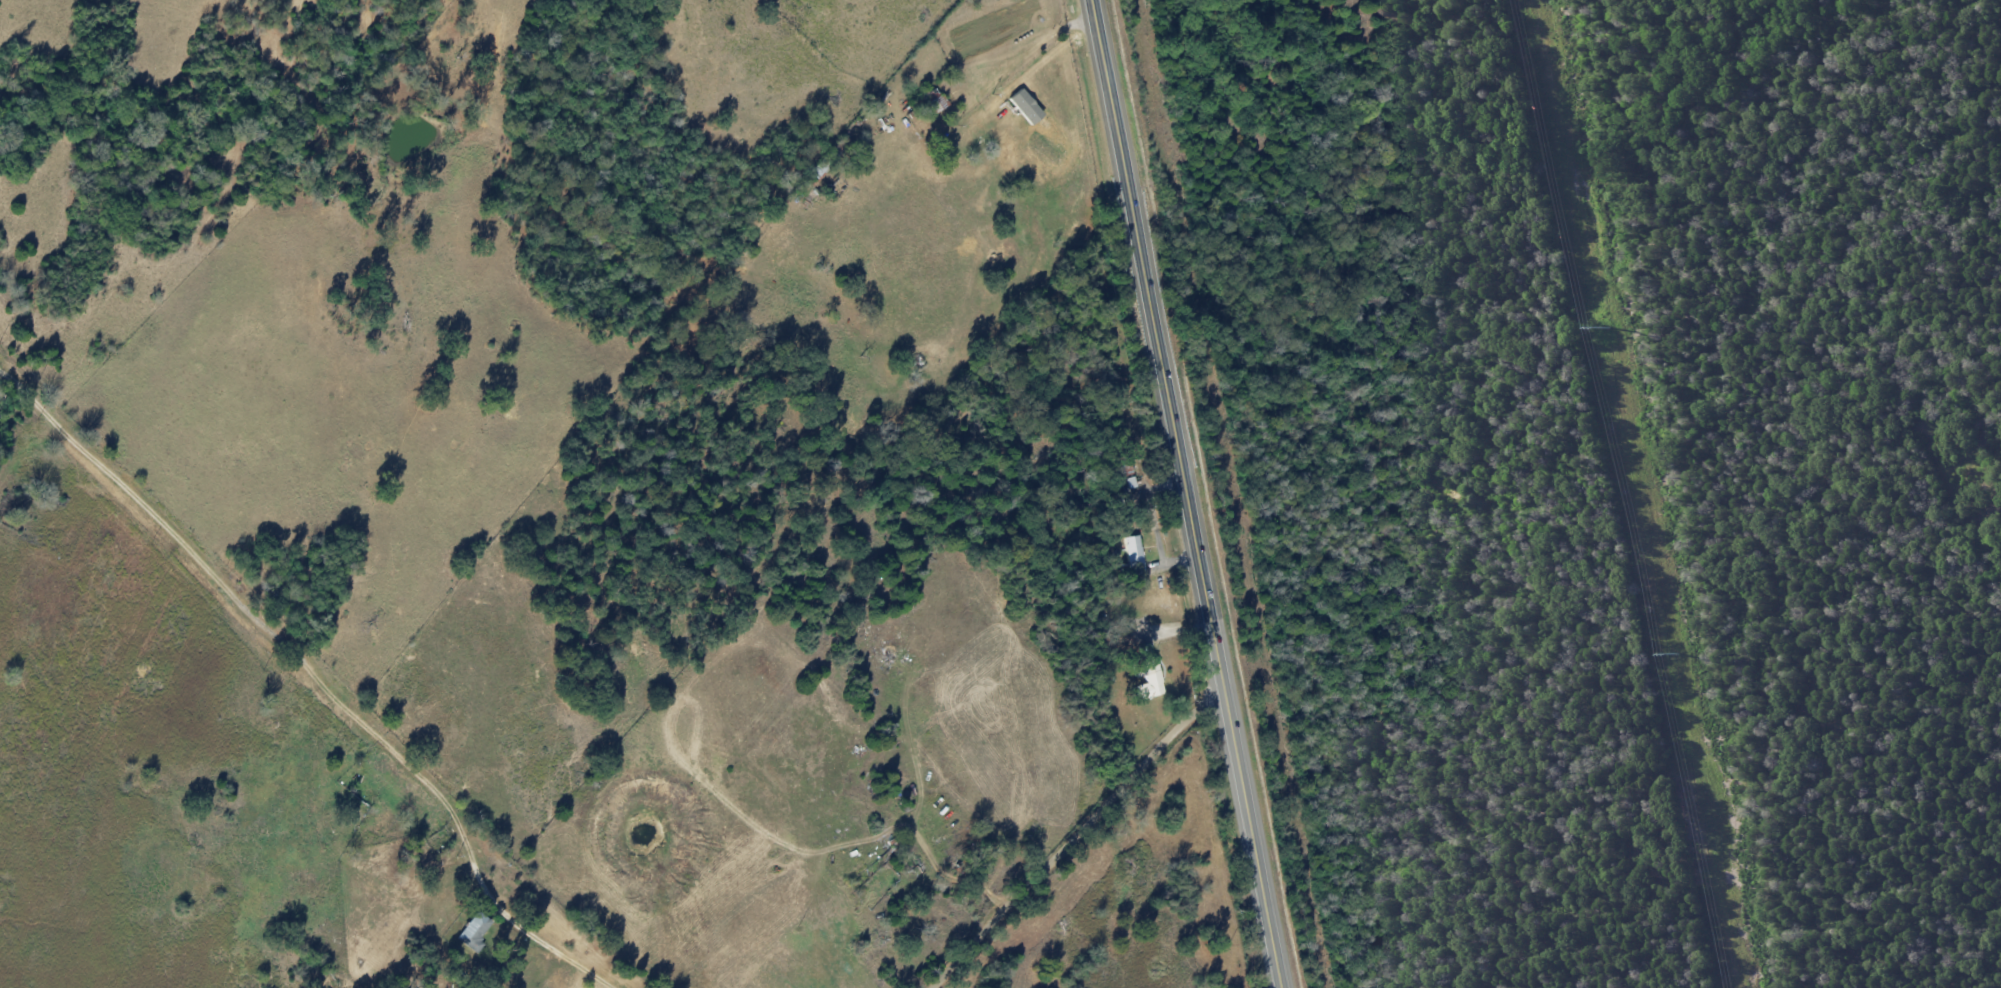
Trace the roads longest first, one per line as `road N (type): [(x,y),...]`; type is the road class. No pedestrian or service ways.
road 1 (primary): [(1284,987),(1092,0)]
road 2 (residential): [(934,987),(1224,687)]

